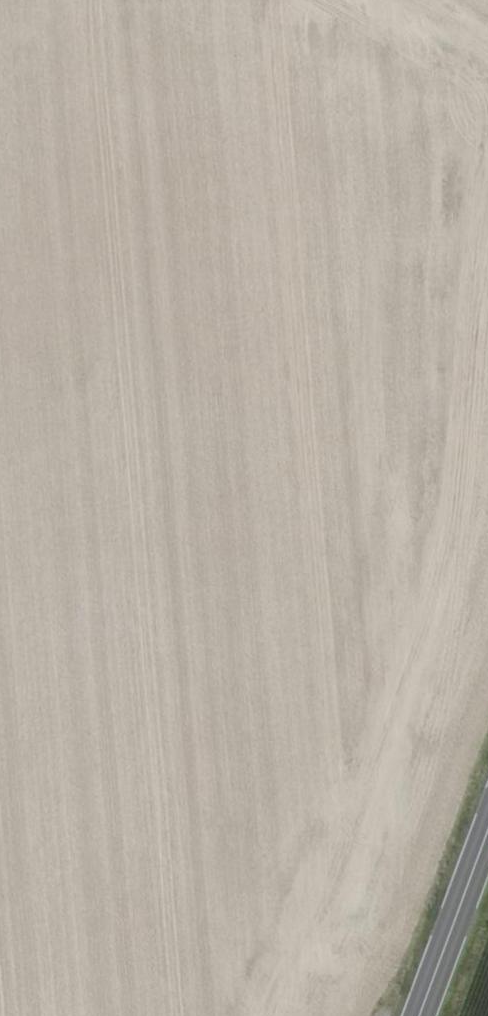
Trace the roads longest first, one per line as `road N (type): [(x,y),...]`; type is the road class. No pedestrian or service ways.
road 1 (primary): [(420,1015),(487,832)]

